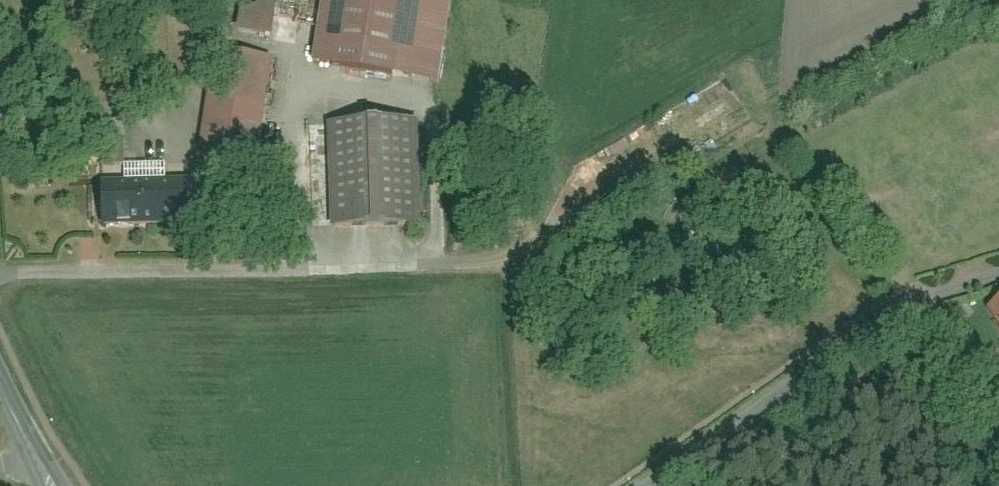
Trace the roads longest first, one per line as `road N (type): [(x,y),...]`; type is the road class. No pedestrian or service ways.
road 1 (residential): [(636,485),(909,308),(998,272)]

